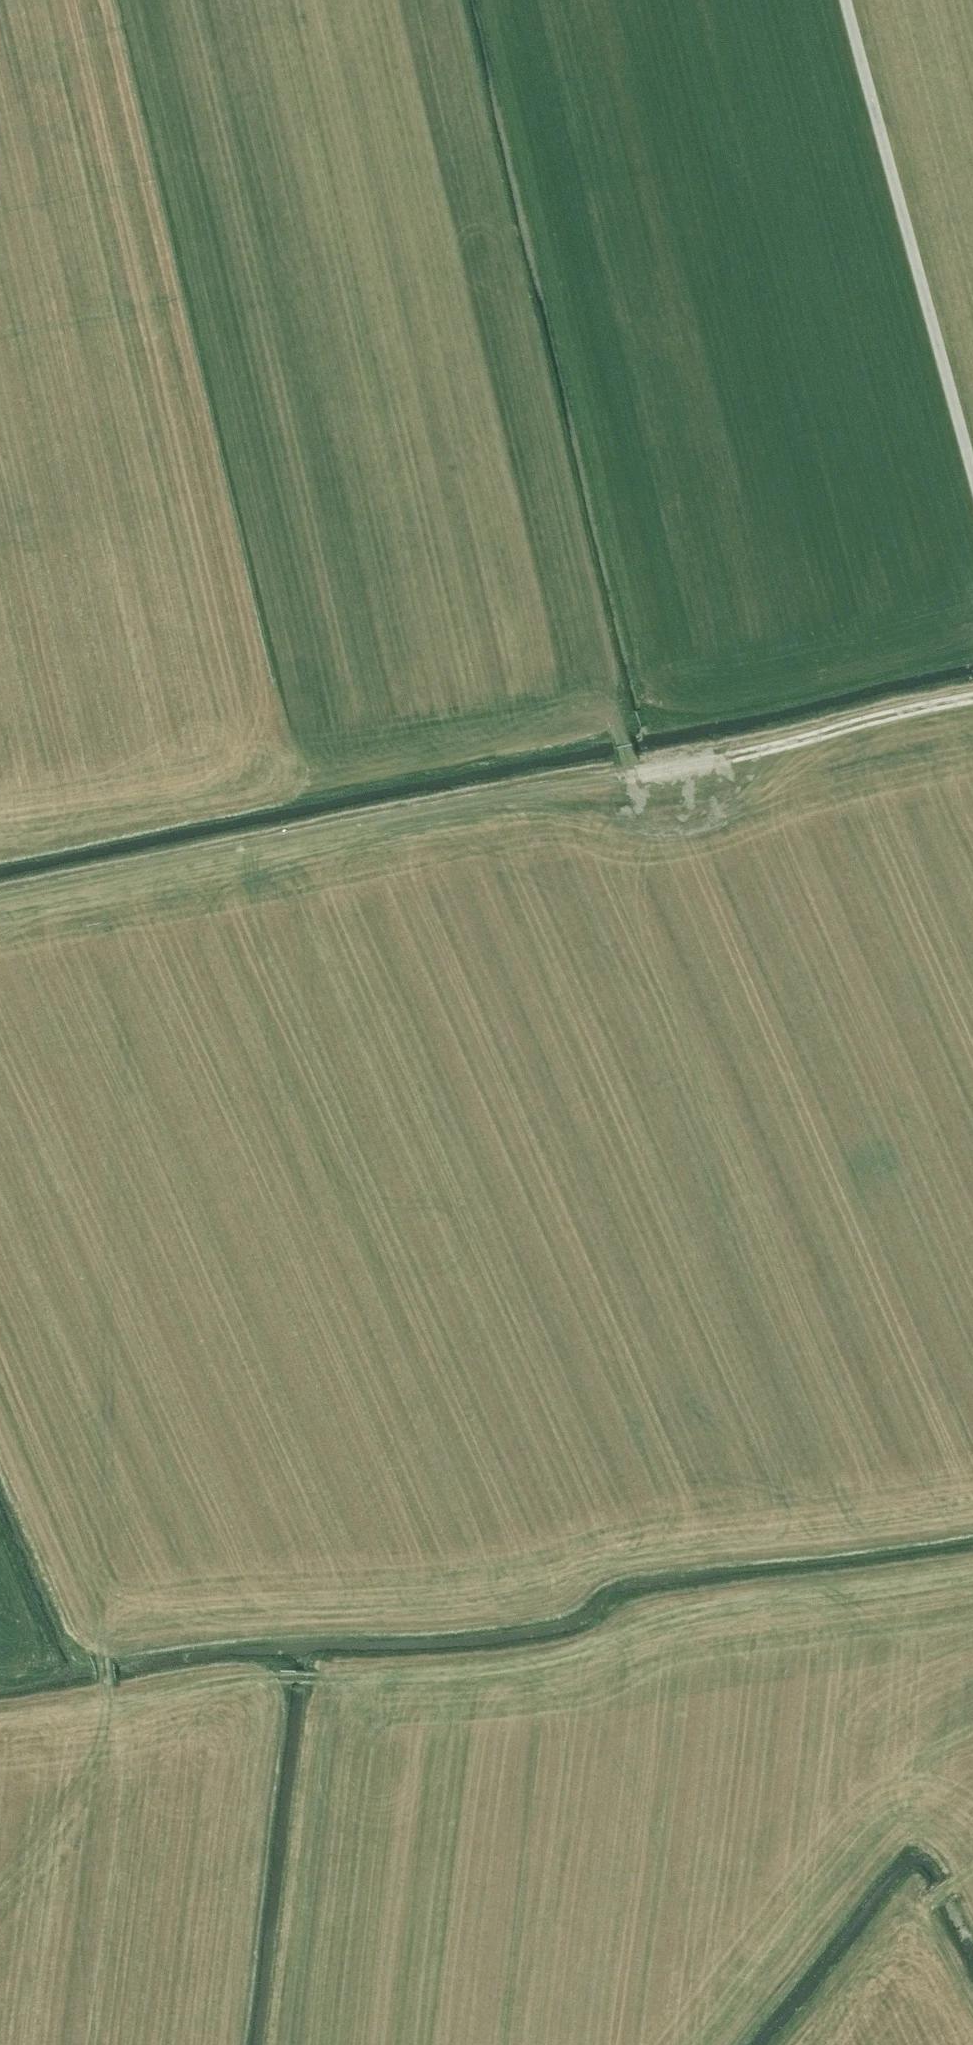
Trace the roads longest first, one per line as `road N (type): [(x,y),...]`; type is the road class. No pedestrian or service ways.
road 1 (track): [(972,700),(0,905)]
road 2 (unclassified): [(972,478),(846,0)]

